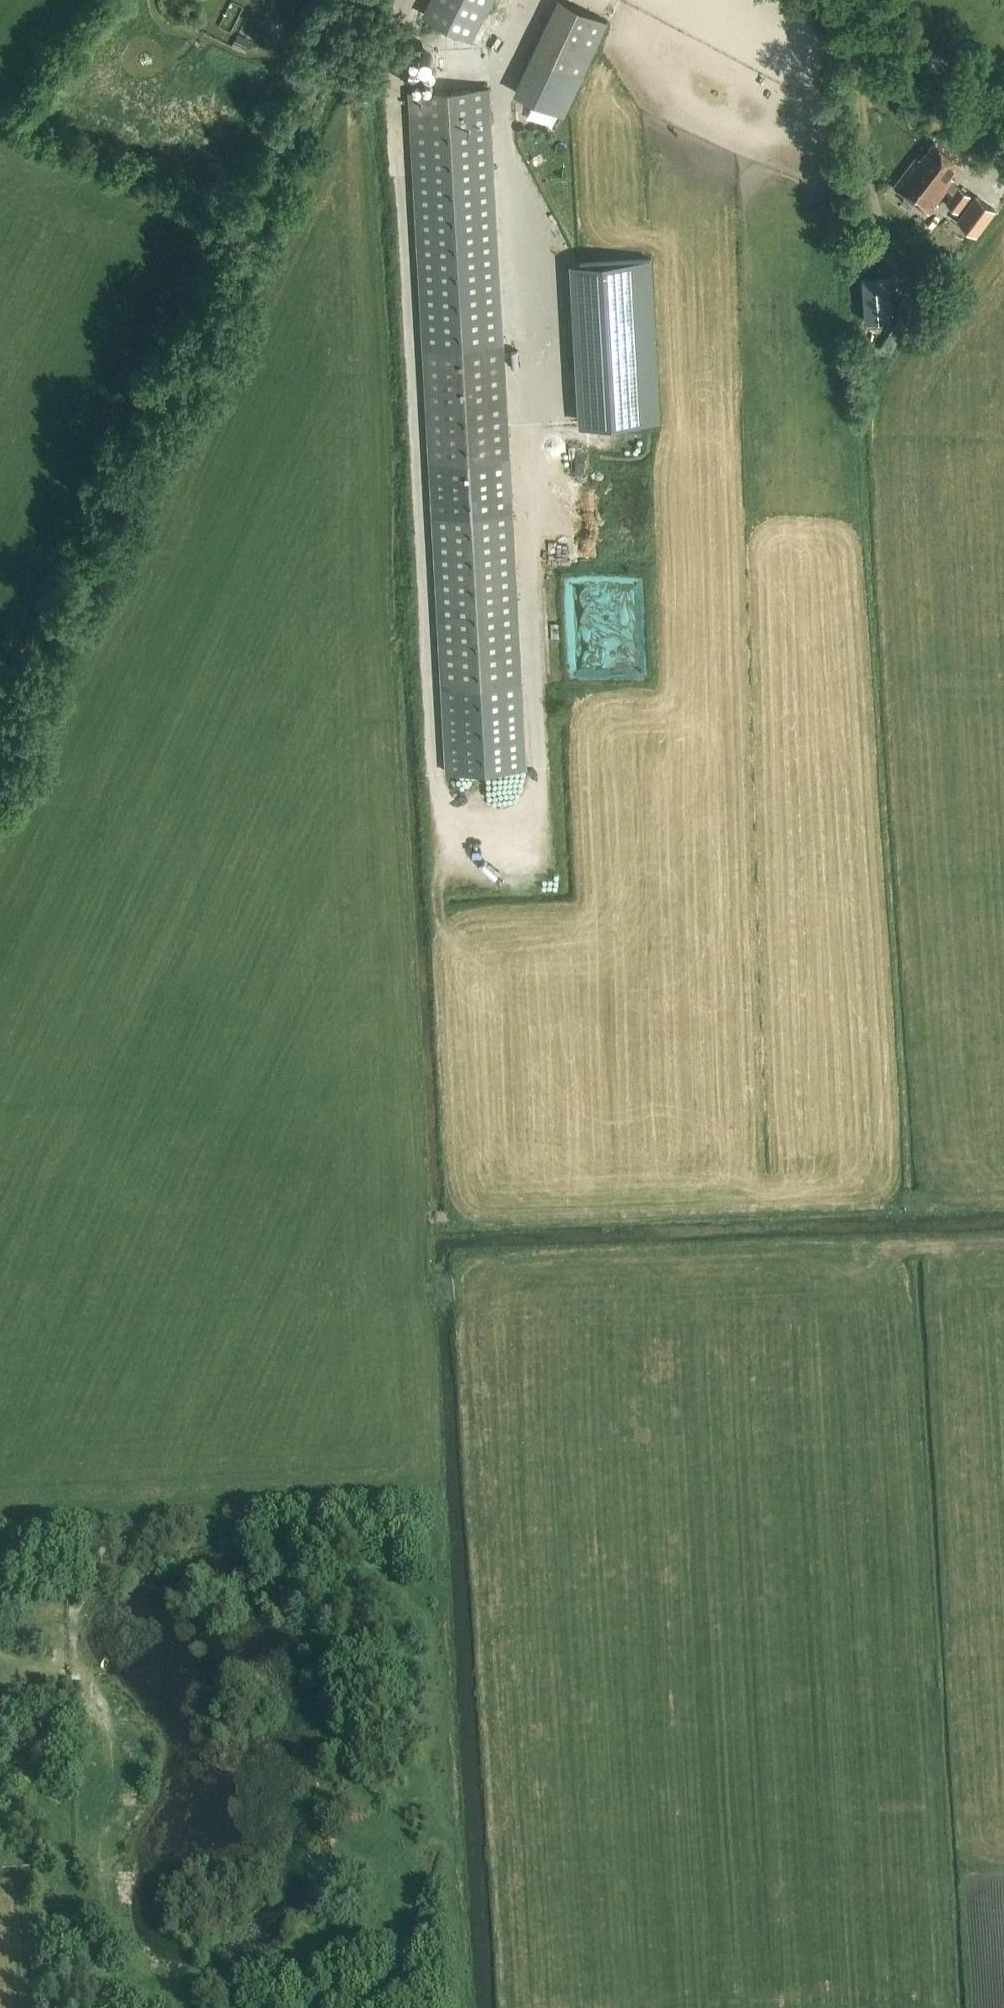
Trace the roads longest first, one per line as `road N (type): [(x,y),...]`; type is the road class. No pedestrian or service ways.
road 1 (track): [(0,742),(354,0)]
road 2 (unclassified): [(864,0),(1003,105)]

